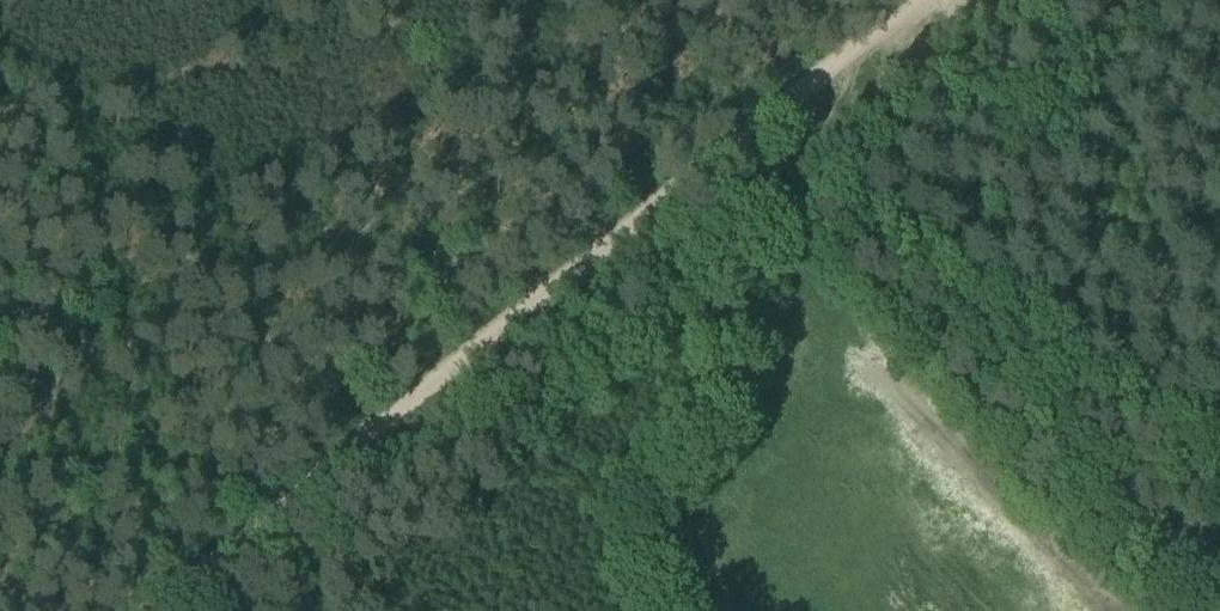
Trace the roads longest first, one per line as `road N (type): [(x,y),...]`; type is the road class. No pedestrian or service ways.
road 1 (track): [(750,137),(296,511)]
road 2 (track): [(927,0),(750,137)]
road 3 (track): [(296,511),(170,610)]
road 4 (track): [(296,511),(379,610)]

